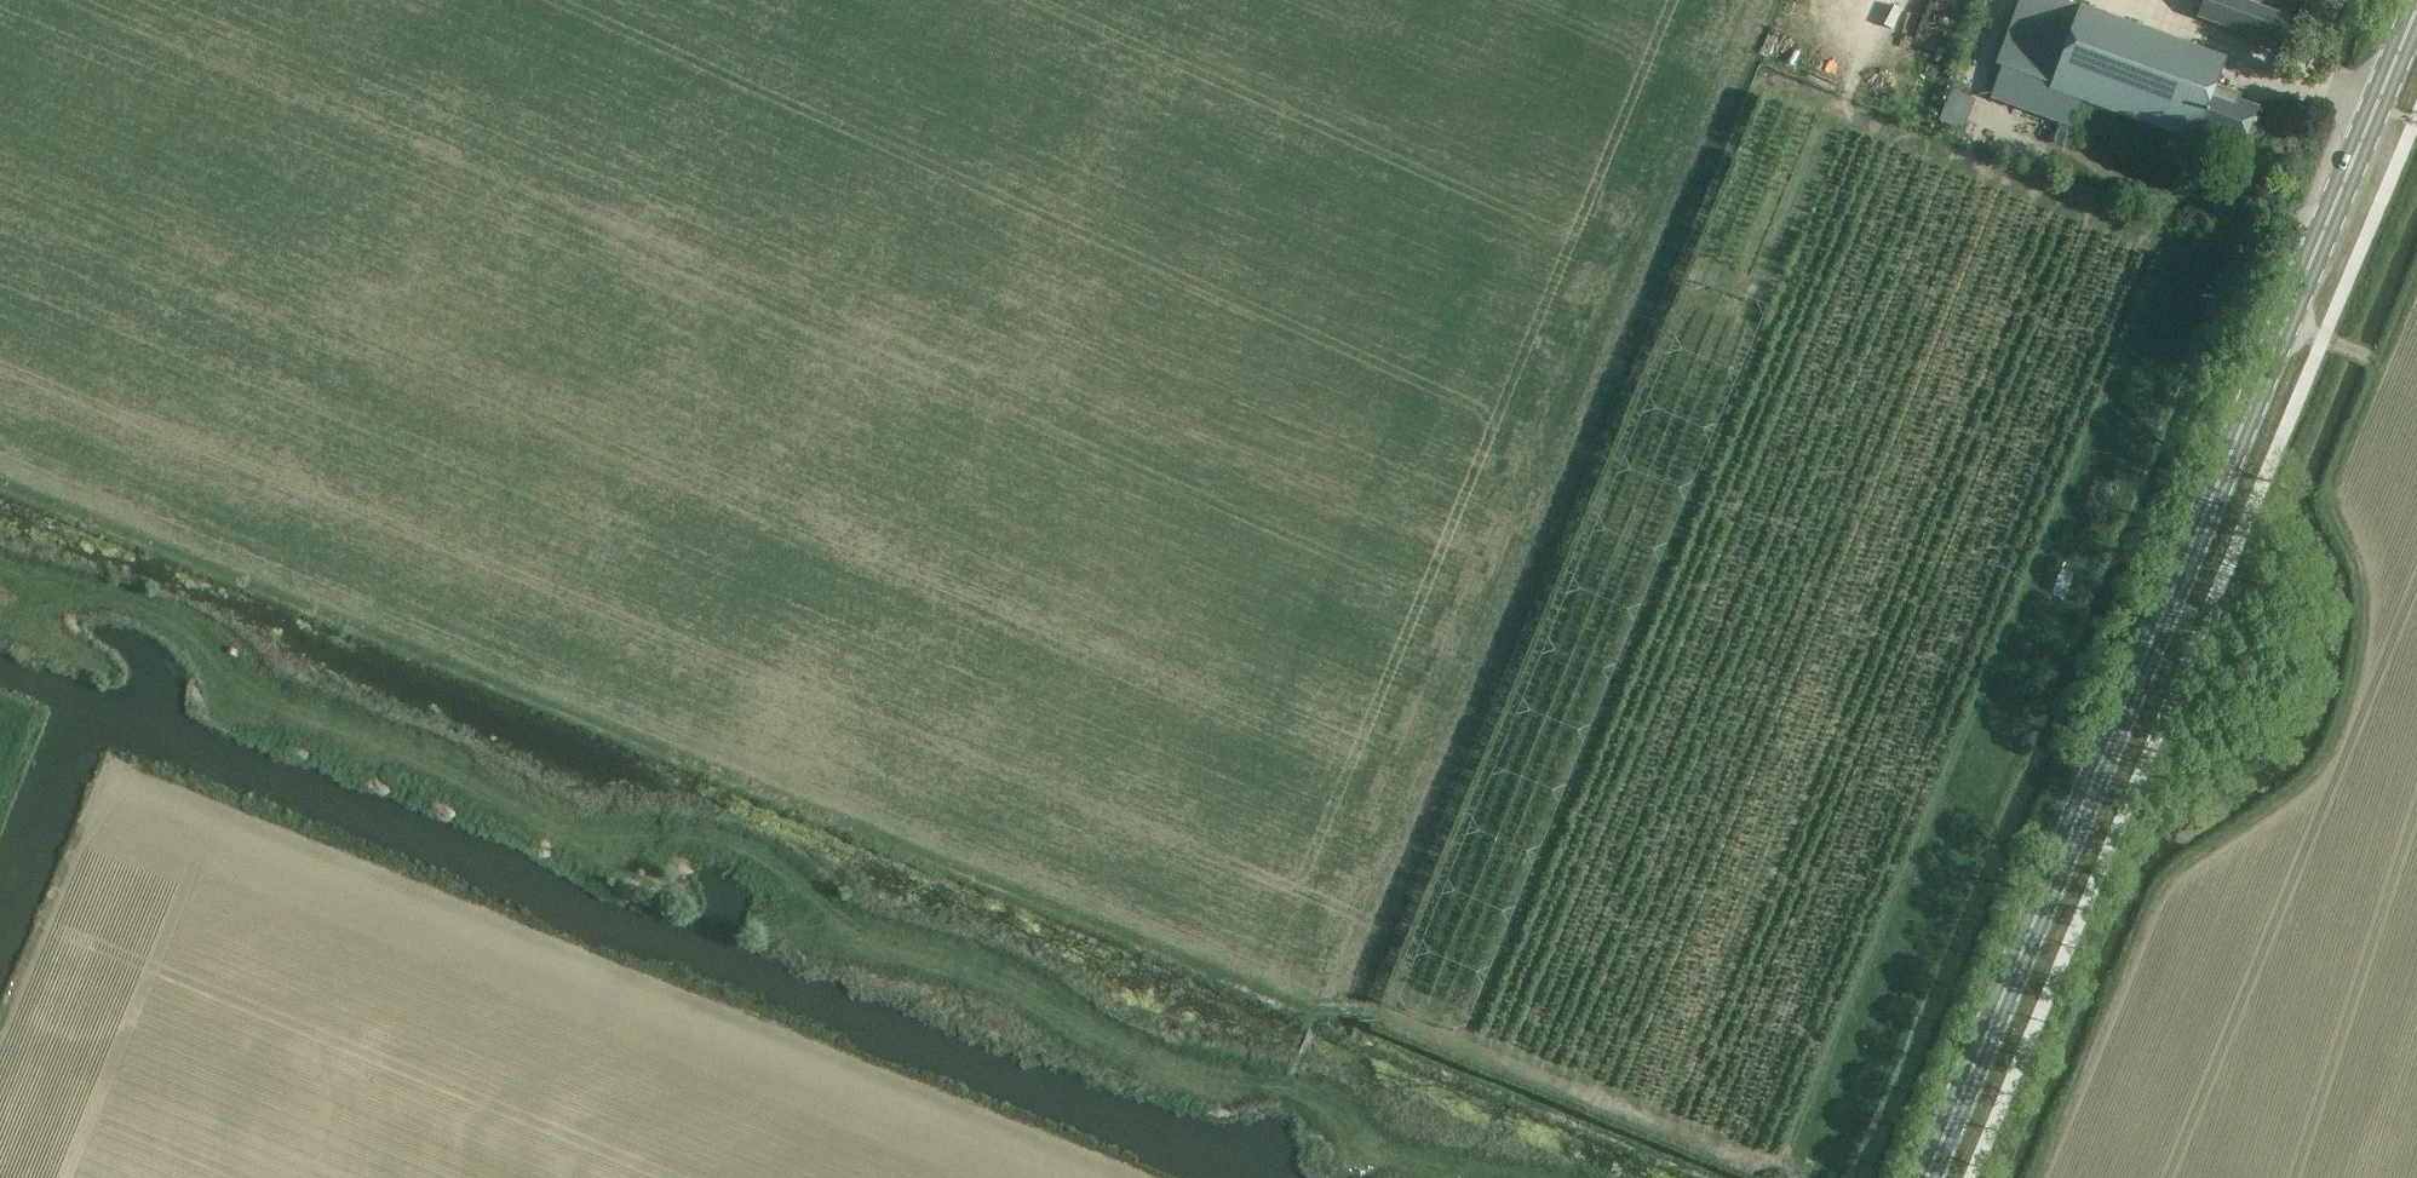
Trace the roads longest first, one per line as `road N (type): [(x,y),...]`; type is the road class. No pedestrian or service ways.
road 1 (secondary): [(1925,1177),(2416,10)]
road 2 (track): [(1366,1014),(1770,1177)]
road 3 (track): [(2007,0),(1979,77),(1980,109),(1964,156)]

